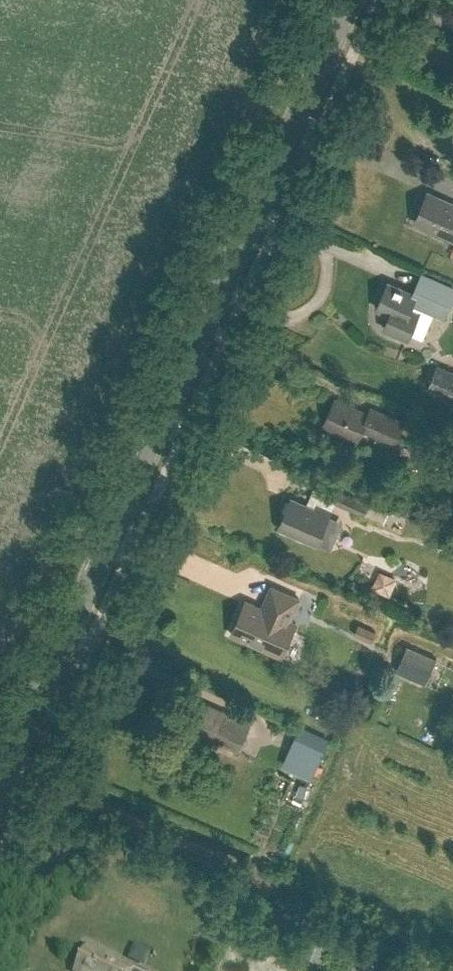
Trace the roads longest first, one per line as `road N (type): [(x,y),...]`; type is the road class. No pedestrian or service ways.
road 1 (tertiary): [(0,783),(350,0)]

